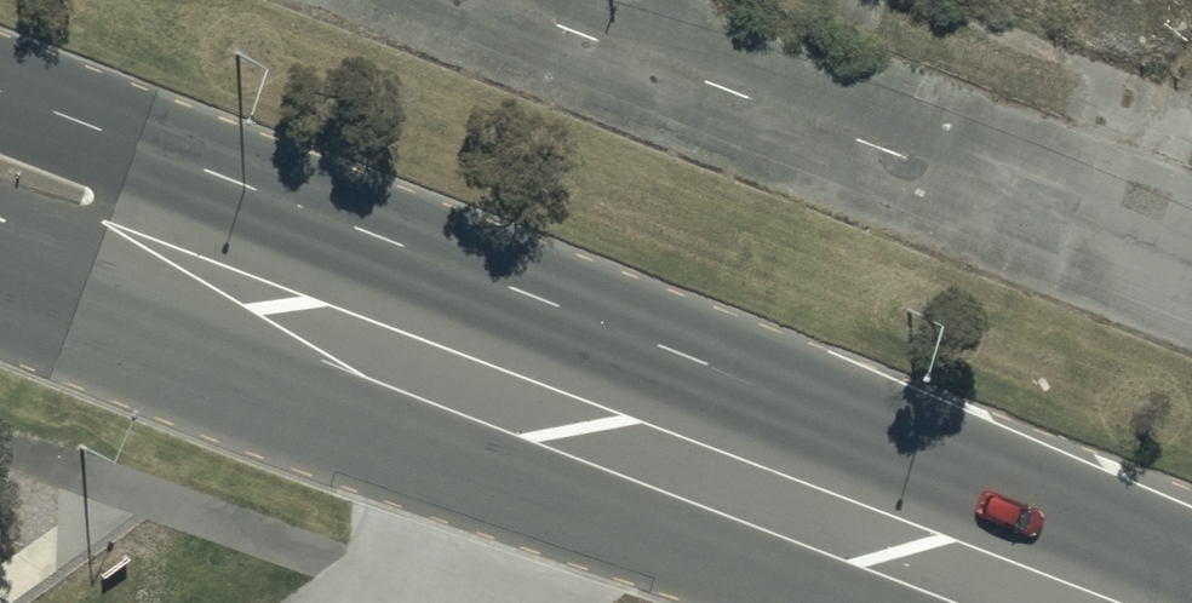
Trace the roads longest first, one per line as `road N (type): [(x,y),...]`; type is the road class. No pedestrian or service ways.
road 1 (track): [(1191,273),(504,0)]
road 2 (trunk): [(1068,602),(404,338)]
road 3 (trunk): [(0,102),(145,162),(404,338)]
road 4 (trunk): [(404,338),(89,286),(0,256)]

